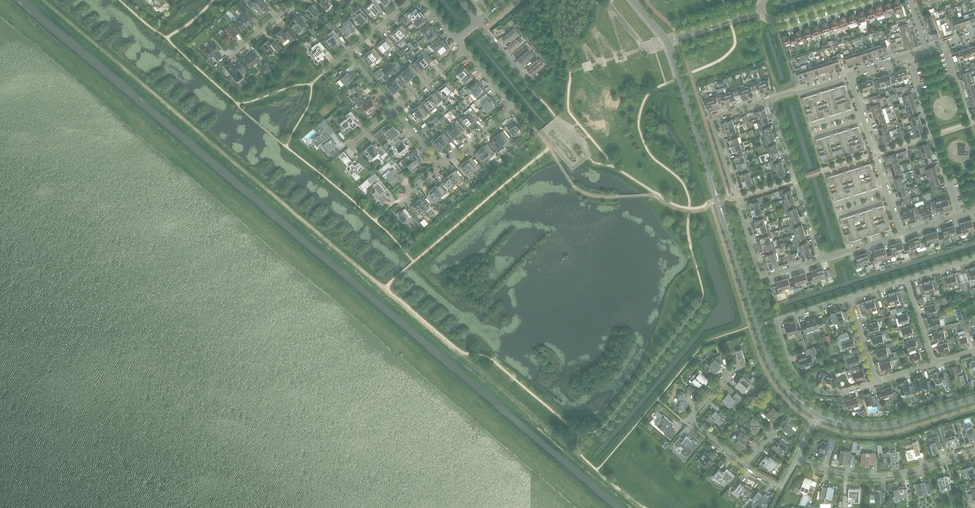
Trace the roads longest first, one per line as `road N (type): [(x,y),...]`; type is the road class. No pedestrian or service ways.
road 1 (residential): [(875,381),(837,392),(807,385),(772,319),(849,297)]
road 2 (tertiary): [(724,218),(767,355),(797,399)]
road 3 (residential): [(797,459),(863,476),(974,451)]
road 4 (residential): [(440,167),(511,105),(465,46)]
road 5 (residential): [(822,259),(772,100)]
road 6 (tertiary): [(714,186),(667,41)]
road 7 (residential): [(736,199),(712,121),(772,100)]
road 8 (residential): [(736,199),(764,277),(822,259)]
road 9 (tertiary): [(845,424),(882,426),(974,399)]
road 10 (residential): [(746,465),(692,418),(729,372)]

